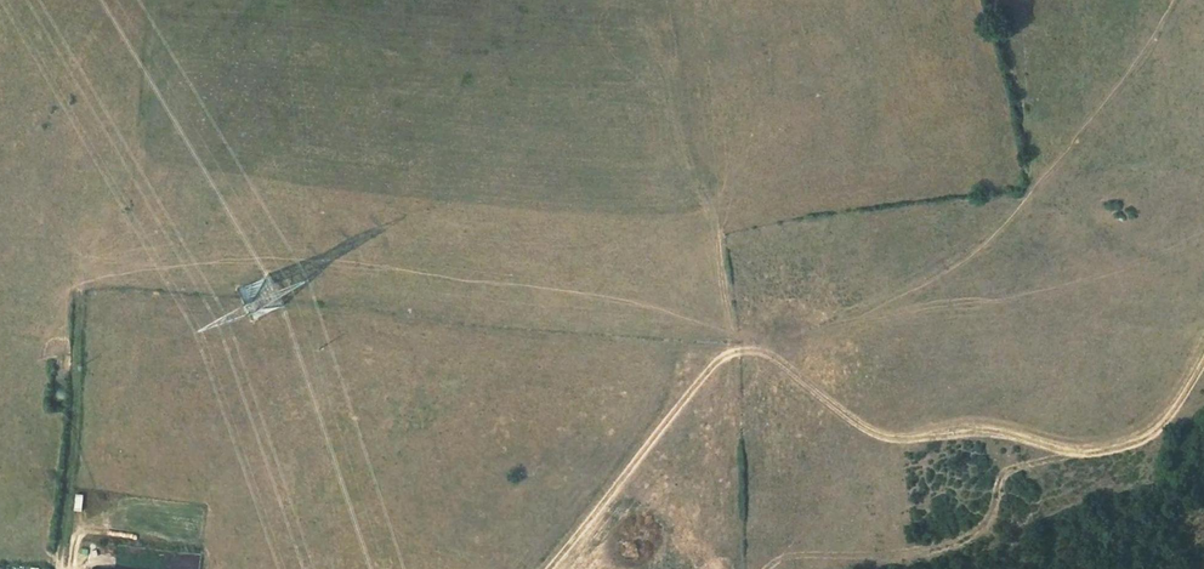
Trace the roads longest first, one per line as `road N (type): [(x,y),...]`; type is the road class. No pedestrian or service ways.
road 1 (track): [(768,568),(792,557),(895,556),(970,537),(993,502),(996,476),(1140,440),(1171,416),(1203,362)]
road 2 (track): [(94,259),(66,568)]

